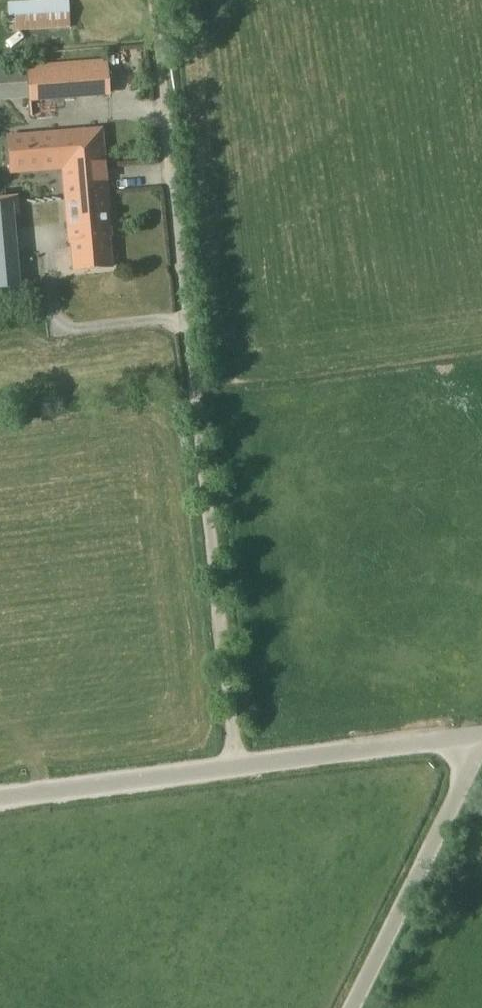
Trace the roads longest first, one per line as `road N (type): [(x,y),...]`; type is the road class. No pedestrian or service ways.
road 1 (track): [(150,0),(240,767)]
road 2 (unclassified): [(0,799),(475,734)]
road 3 (unclassified): [(351,1007),(451,807),(475,734)]

